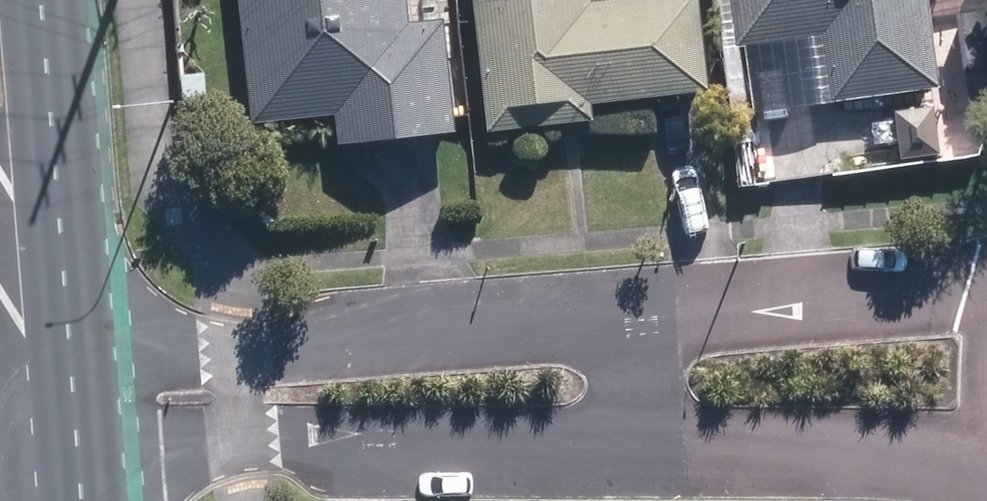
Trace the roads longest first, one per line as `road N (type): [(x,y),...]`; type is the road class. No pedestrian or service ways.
road 1 (residential): [(71,346),(627,316)]
road 2 (residential): [(640,439),(84,447)]
road 3 (residential): [(627,316),(986,296)]
road 4 (primary): [(44,0),(71,346)]
road 5 (residential): [(986,434),(640,439)]
road 6 (residential): [(640,439),(627,316)]

